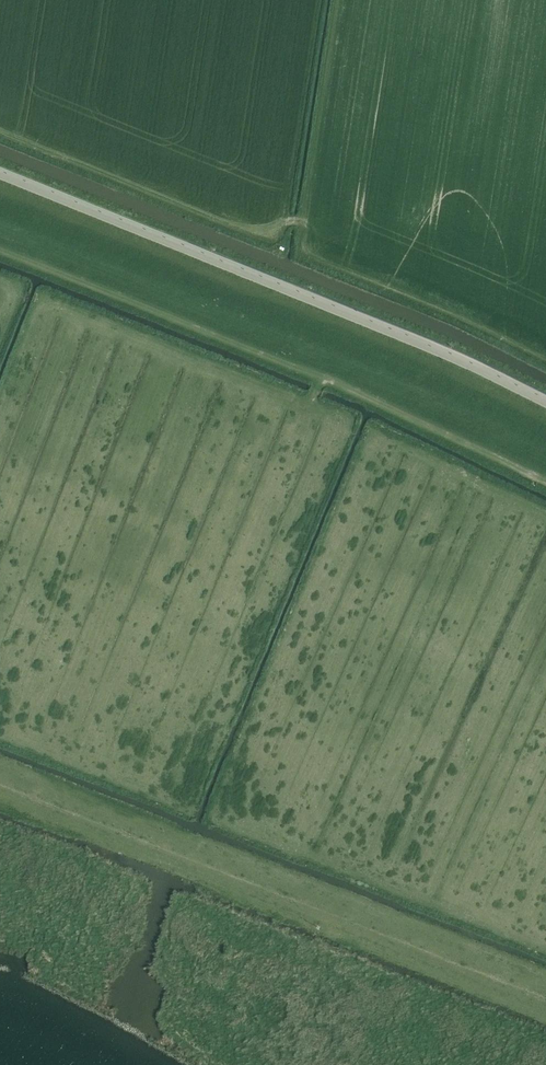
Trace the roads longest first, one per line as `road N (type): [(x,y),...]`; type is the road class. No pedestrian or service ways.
road 1 (unclassified): [(545,404),(433,347),(0,173)]
road 2 (track): [(545,488),(326,383)]

